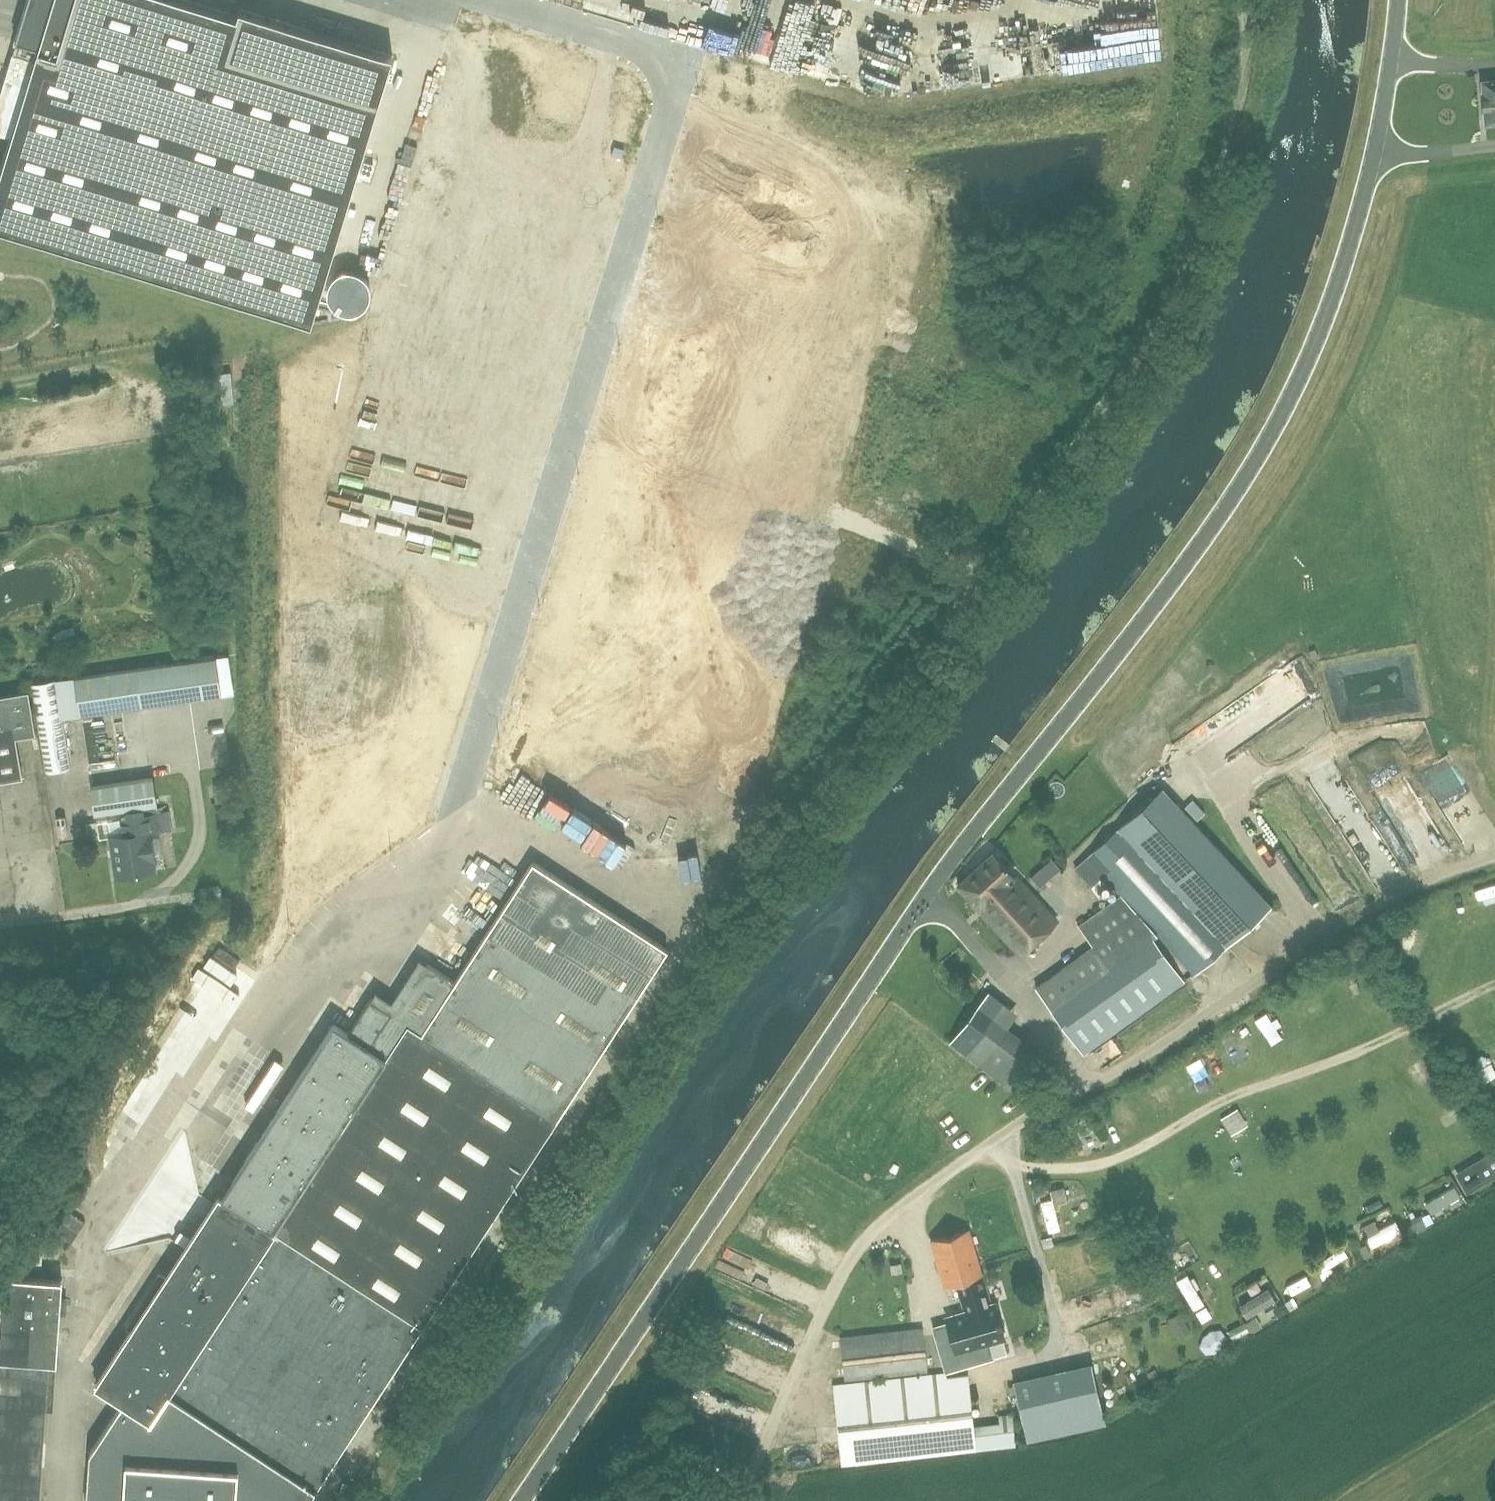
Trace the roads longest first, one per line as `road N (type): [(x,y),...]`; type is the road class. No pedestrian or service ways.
road 1 (unclassified): [(517,1500),(931,889),(1114,658),(1273,428),(1338,276),(1371,152),(1394,0)]
road 2 (unclassified): [(733,1500),(834,1288),(876,1228),(1041,1110),(1126,1069),(1356,917),(1494,856)]

